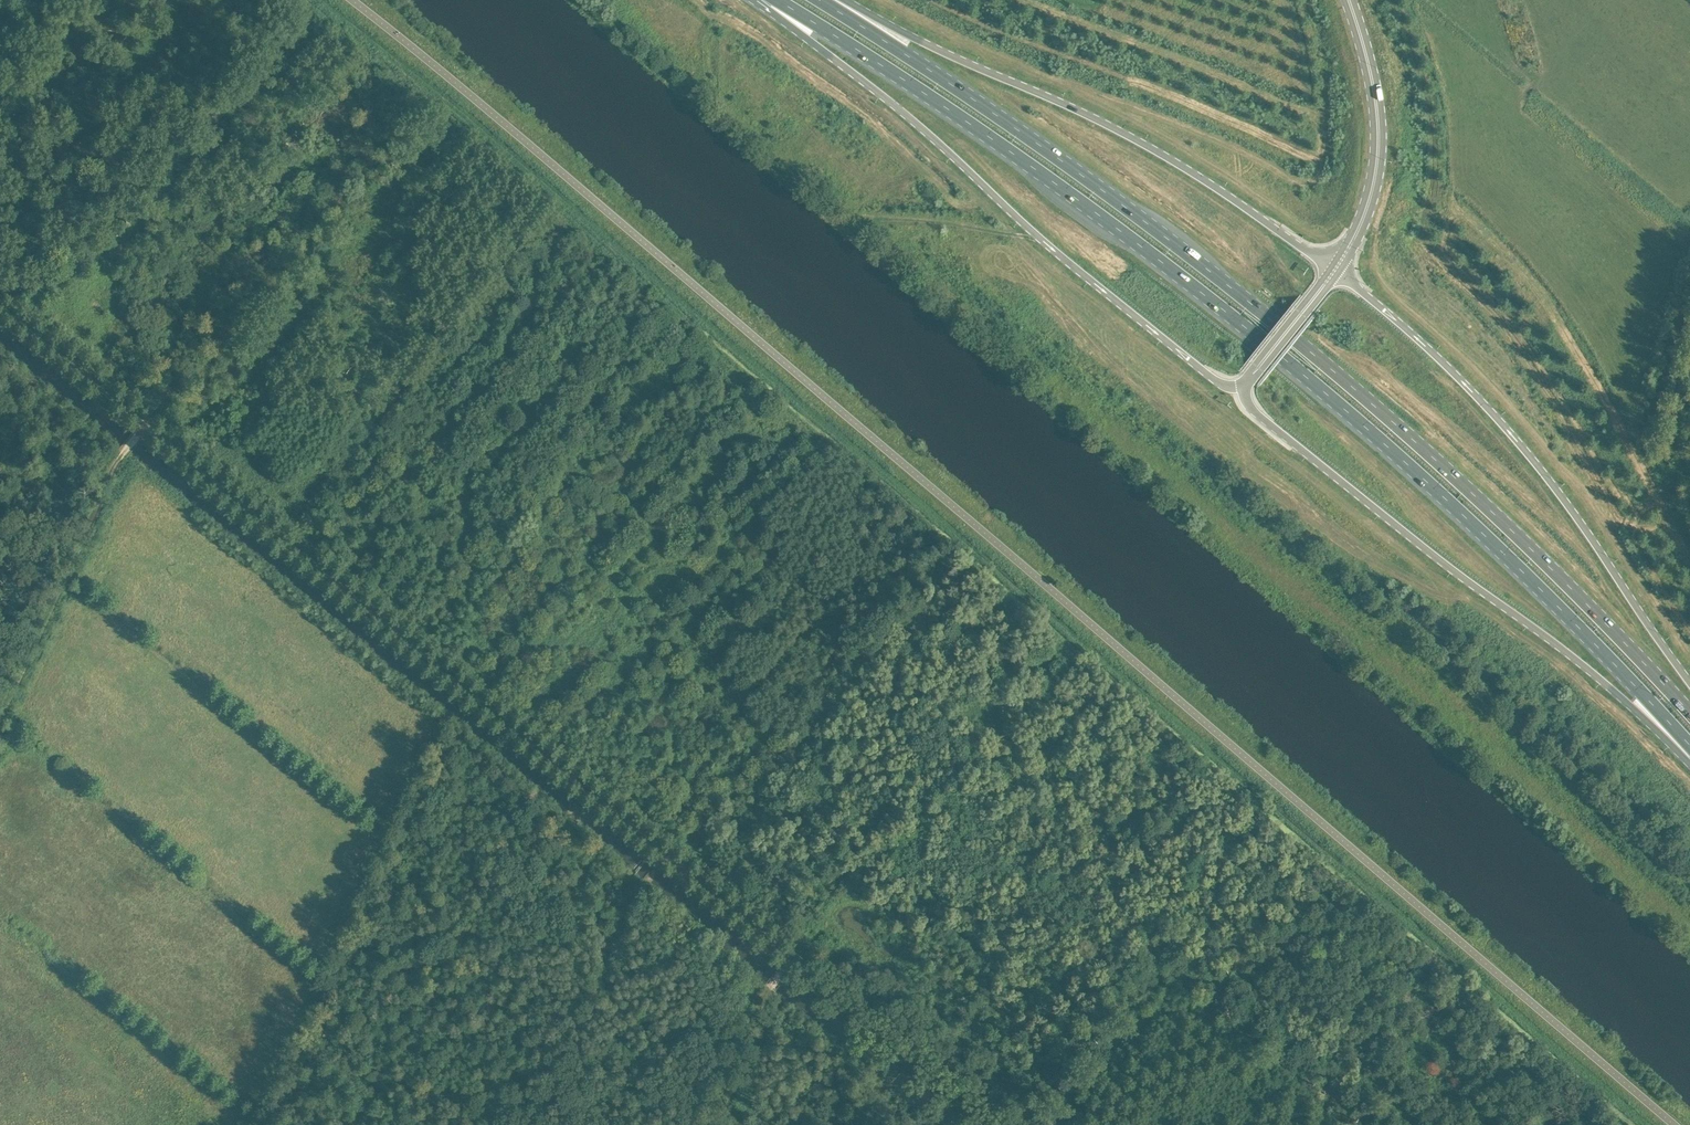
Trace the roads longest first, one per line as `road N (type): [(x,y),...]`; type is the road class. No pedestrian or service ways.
road 1 (trunk): [(776,0),(989,137),(1291,364),(1502,552),(1689,746)]
road 2 (trunk): [(1689,710),(1434,456),(1309,349),(1004,119),(824,0)]
road 3 (track): [(796,960),(0,298)]
road 4 (trunk): [(770,0),(1051,248),(1214,377),(1244,385)]
road 5 (trunk): [(1244,385),(1250,406),(1689,756)]
road 6 (trunk): [(1334,270),(1219,186),(1118,129),(828,0)]
road 7 (trunk): [(1689,682),(1544,471),(1445,361),(1334,270)]
road 8 (tertiary): [(1334,270),(1364,217),(1379,146),(1375,92),(1349,0)]
road 9 (track): [(115,469),(0,715)]
road 10 (track): [(796,960),(995,1124)]
road 11 (track): [(707,1124),(765,996),(796,960)]
road 12 (tertiary): [(1244,385),(1334,270)]

